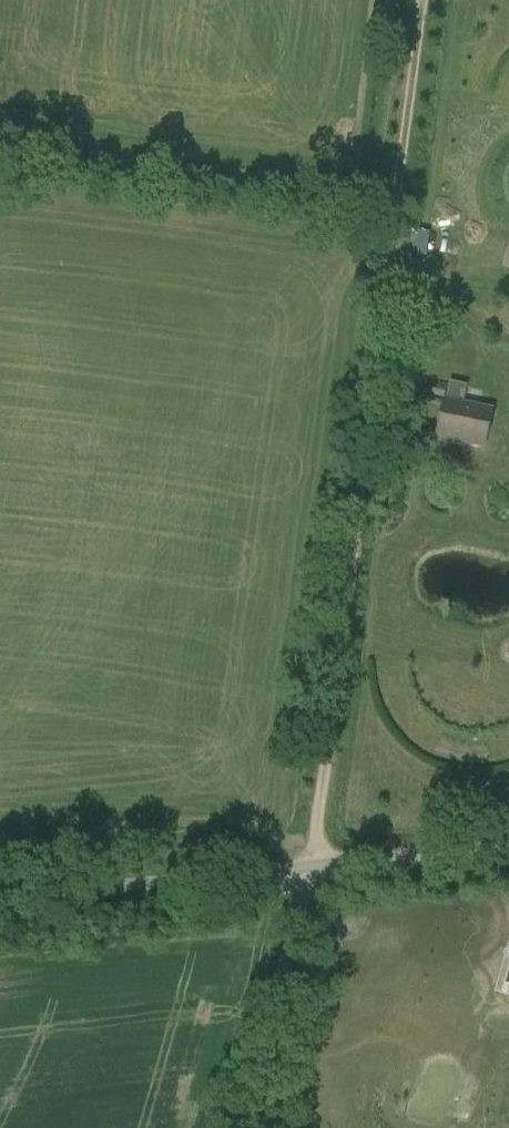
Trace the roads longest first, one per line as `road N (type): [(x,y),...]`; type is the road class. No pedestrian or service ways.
road 1 (track): [(310,867),(396,182)]
road 2 (unclassified): [(0,902),(310,867)]
road 3 (unclassified): [(237,1127),(310,867)]
road 4 (unclassified): [(310,867),(508,847)]
road 5 (track): [(423,0),(396,182)]

